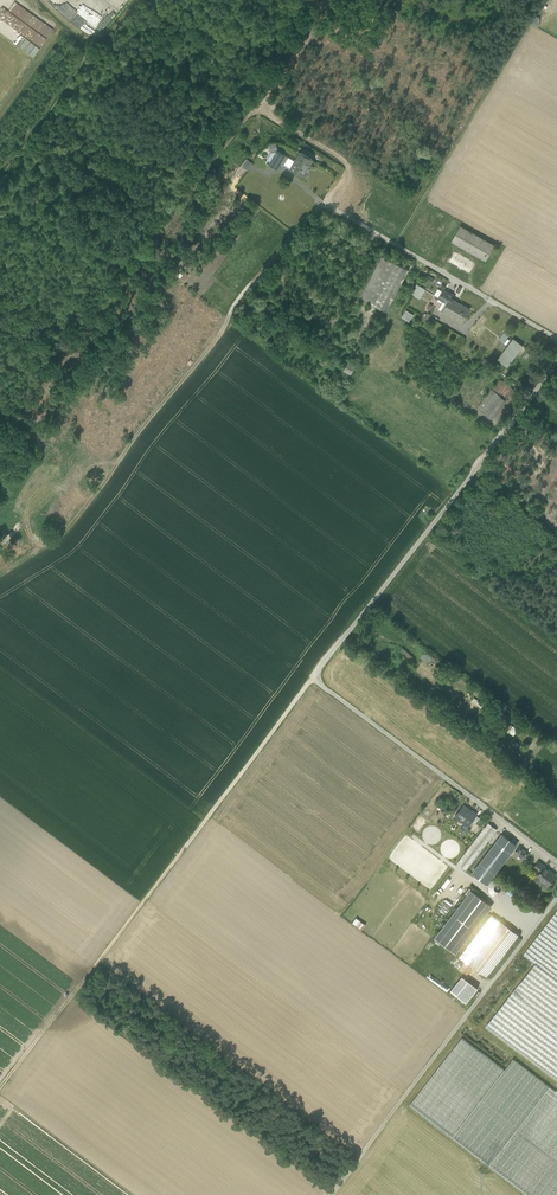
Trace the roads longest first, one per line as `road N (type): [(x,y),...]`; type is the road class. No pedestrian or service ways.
road 1 (residential): [(556,359),(312,673),(556,858)]
road 2 (track): [(312,673),(0,1083)]
road 3 (track): [(0,568),(74,518),(142,417),(325,199)]
road 4 (track): [(257,105),(0,452)]
road 5 (track): [(328,1194),(556,894)]
road 6 (residential): [(325,199),(556,335)]
road 7 (track): [(0,177),(90,41)]
road 8 (track): [(257,105),(348,164),(325,199)]
road 9 (track): [(332,0),(257,105)]

